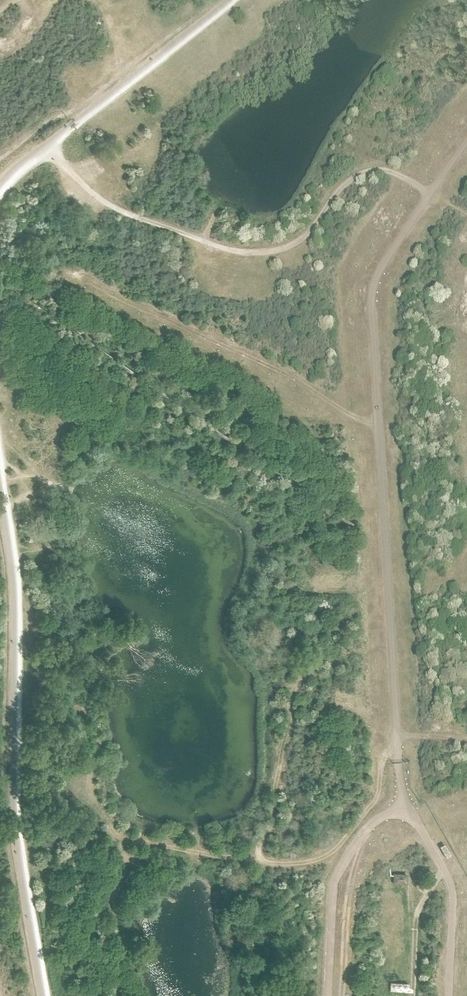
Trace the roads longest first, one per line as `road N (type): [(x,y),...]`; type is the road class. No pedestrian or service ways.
road 1 (track): [(400,813),(374,297),(385,264),(466,144)]
road 2 (track): [(44,146),(98,199),(246,252),(295,245),(338,193),(364,174),(401,177),(466,216)]
road 3 (track): [(131,995),(109,902),(129,862),(163,849),(302,864),(341,844),(398,779)]
road 4 (track): [(380,431),(53,272)]

